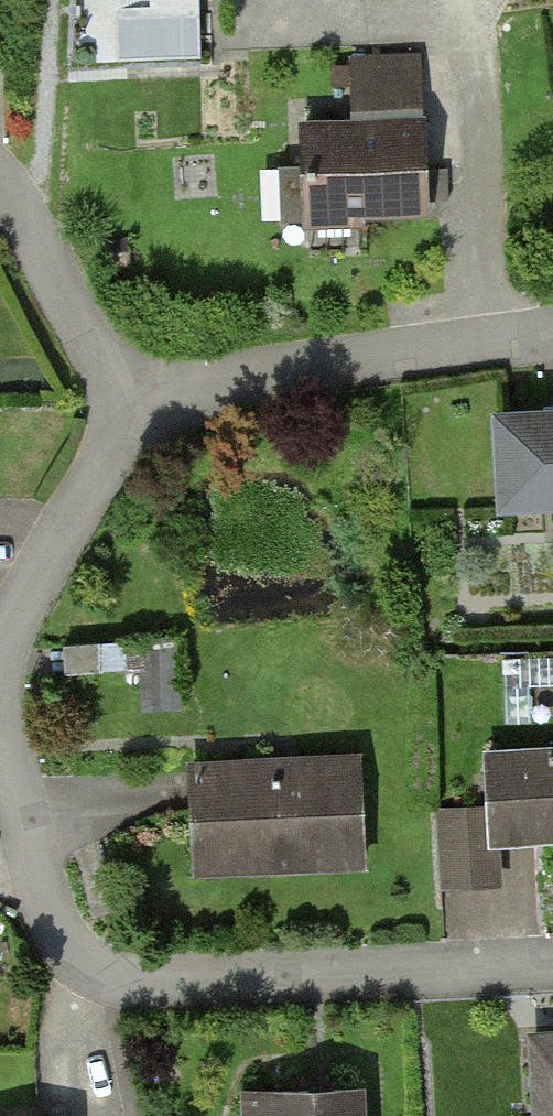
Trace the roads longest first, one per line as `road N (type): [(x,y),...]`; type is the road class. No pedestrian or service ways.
road 1 (residential): [(552,967),(187,986),(107,979),(61,937),(0,751)]
road 2 (residential): [(552,334),(251,376),(129,415)]
road 3 (residential): [(129,415),(0,653)]
road 4 (residential): [(0,188),(129,415)]

